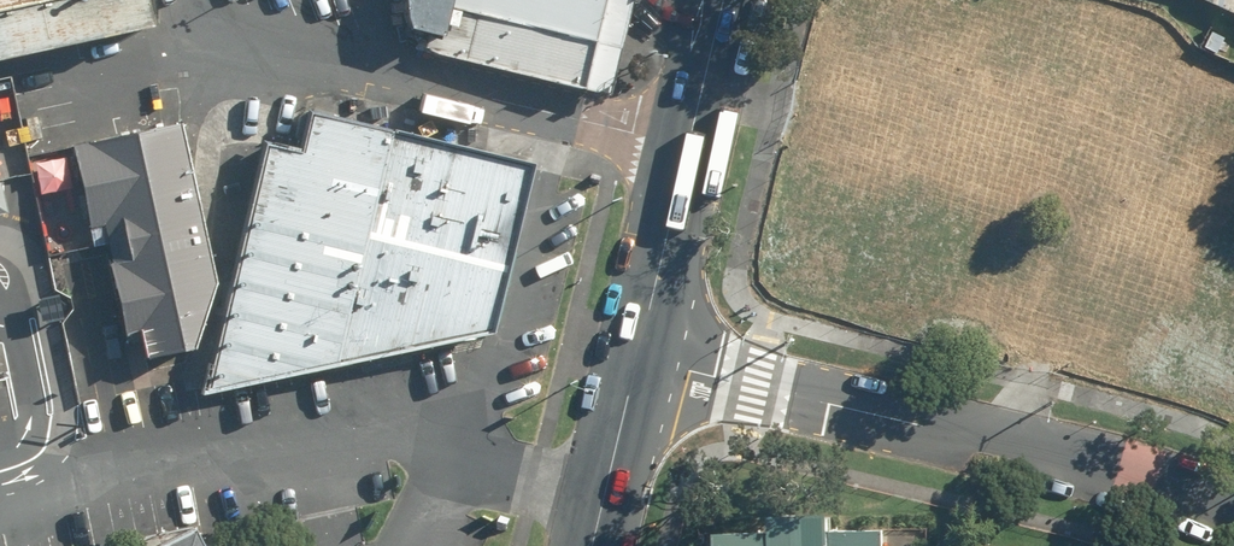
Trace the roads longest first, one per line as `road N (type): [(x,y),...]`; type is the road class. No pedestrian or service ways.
road 1 (residential): [(637,360),(1082,462),(1233,516)]
road 2 (secondary): [(637,360),(725,0)]
road 3 (secondary): [(593,545),(637,360)]

